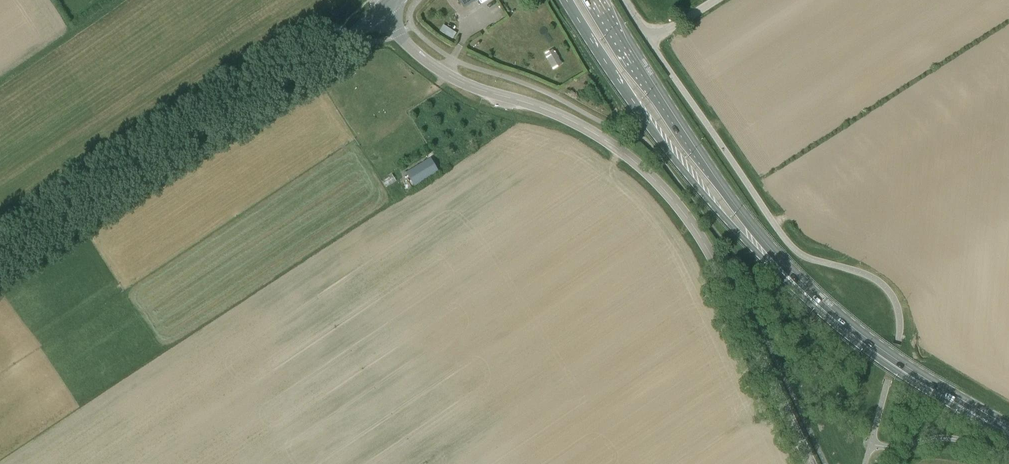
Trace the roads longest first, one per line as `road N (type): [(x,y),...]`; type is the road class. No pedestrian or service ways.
road 1 (tertiary): [(383,13),(446,74),(551,111),(625,154),(664,188),(727,285),(811,463)]
road 2 (tertiary): [(0,258),(383,13)]
road 3 (primary): [(568,0),(686,174),(775,272),(846,331)]
road 4 (primary): [(846,331),(737,212),(597,0)]
road 5 (primary): [(846,331),(1008,435)]
road 6 (unclassified): [(714,0),(649,41),(624,0)]

